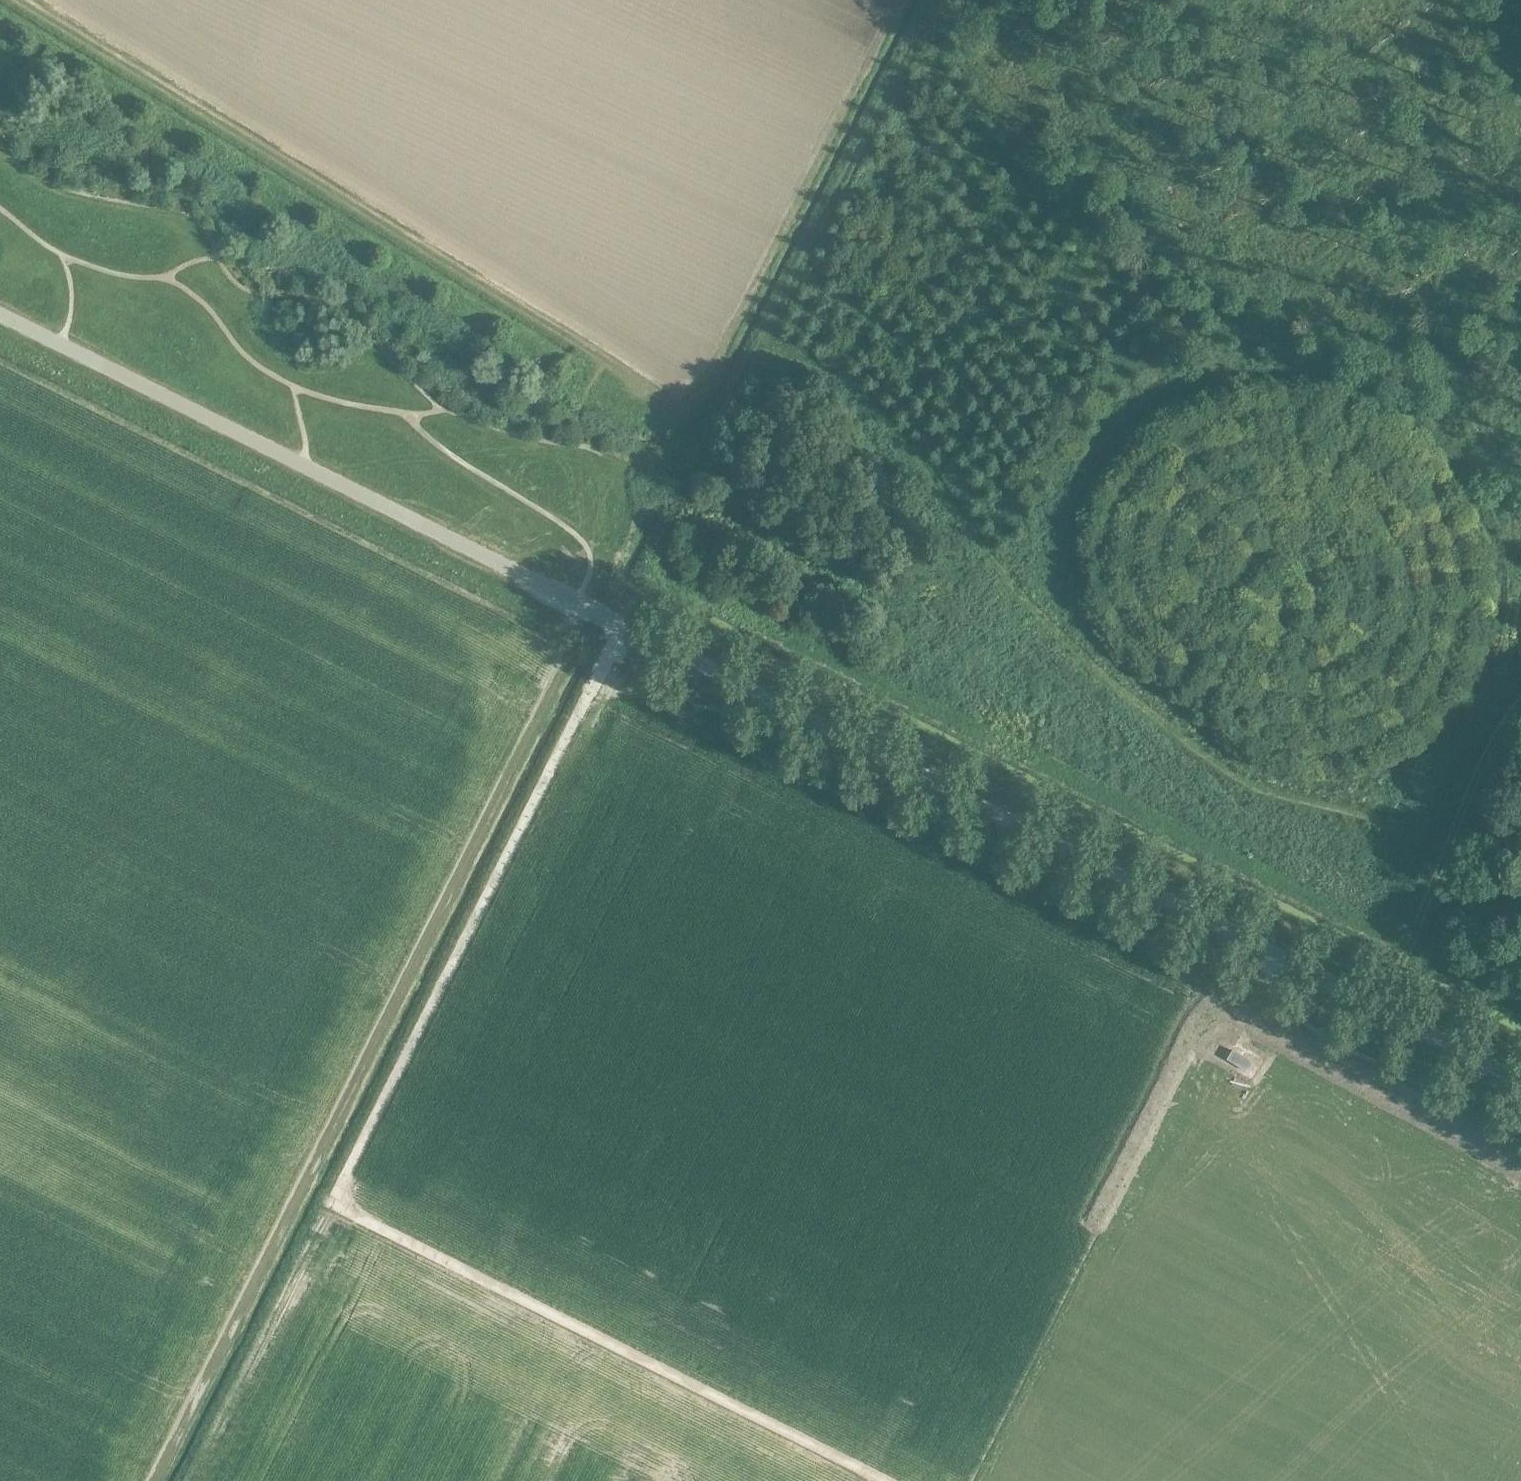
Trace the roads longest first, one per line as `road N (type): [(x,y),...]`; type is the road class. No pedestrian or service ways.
road 1 (unclassified): [(1520,1087),(1272,954),(0,317)]
road 2 (track): [(887,1480),(332,1203),(624,626)]
road 3 (track): [(23,0),(604,359)]
road 4 (residential): [(1205,998),(1520,1157)]
road 5 (track): [(1406,947),(1477,778),(1520,704)]
road 6 (residential): [(1092,1480),(1078,1459),(1037,1448),(1017,1458),(1003,1480)]

